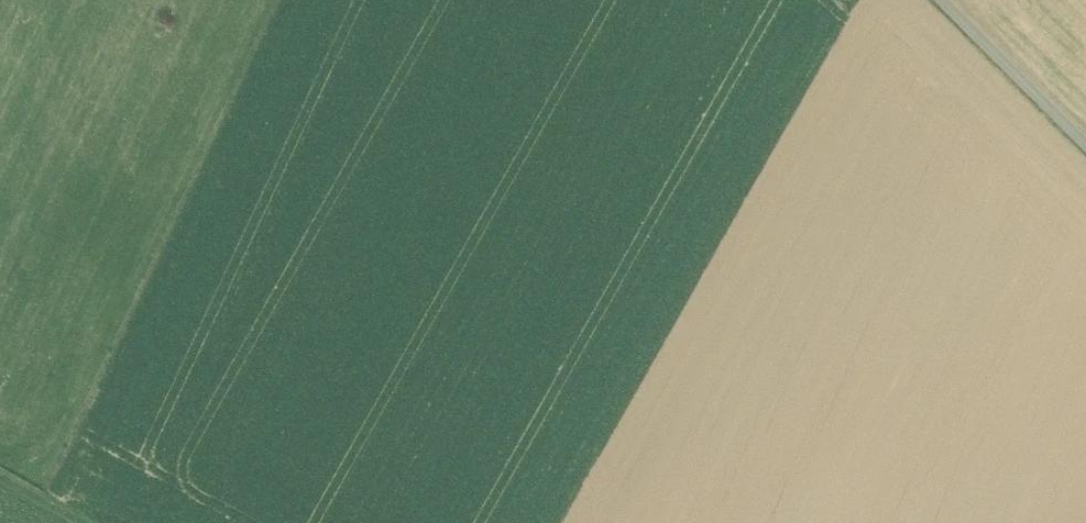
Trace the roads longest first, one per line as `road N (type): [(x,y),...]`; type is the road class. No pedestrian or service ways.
road 1 (unclassified): [(942,0),(1085,142)]

